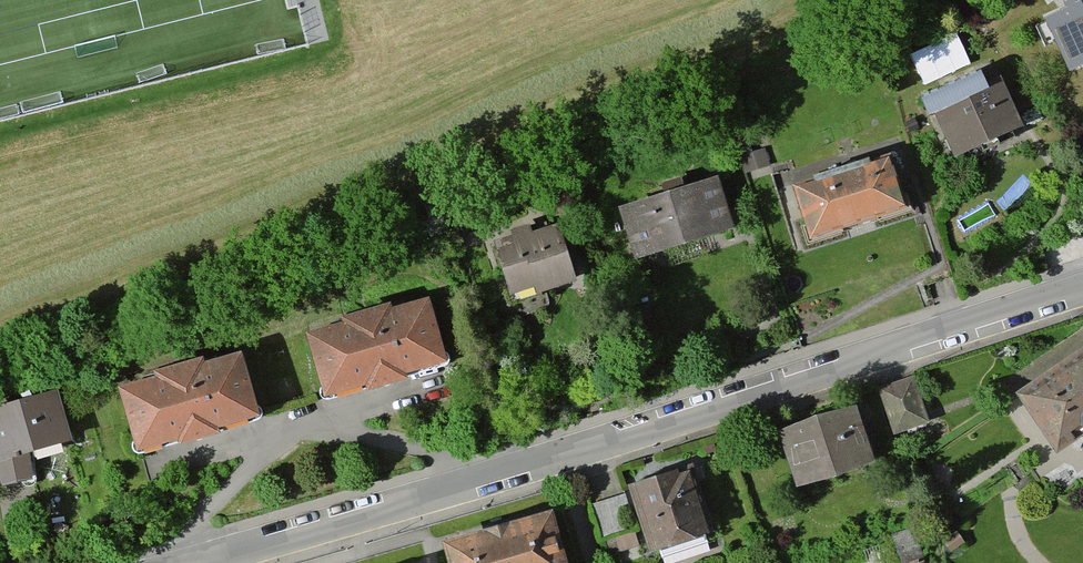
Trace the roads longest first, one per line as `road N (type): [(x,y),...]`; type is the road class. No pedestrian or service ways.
road 1 (residential): [(1082,290),(200,562)]

